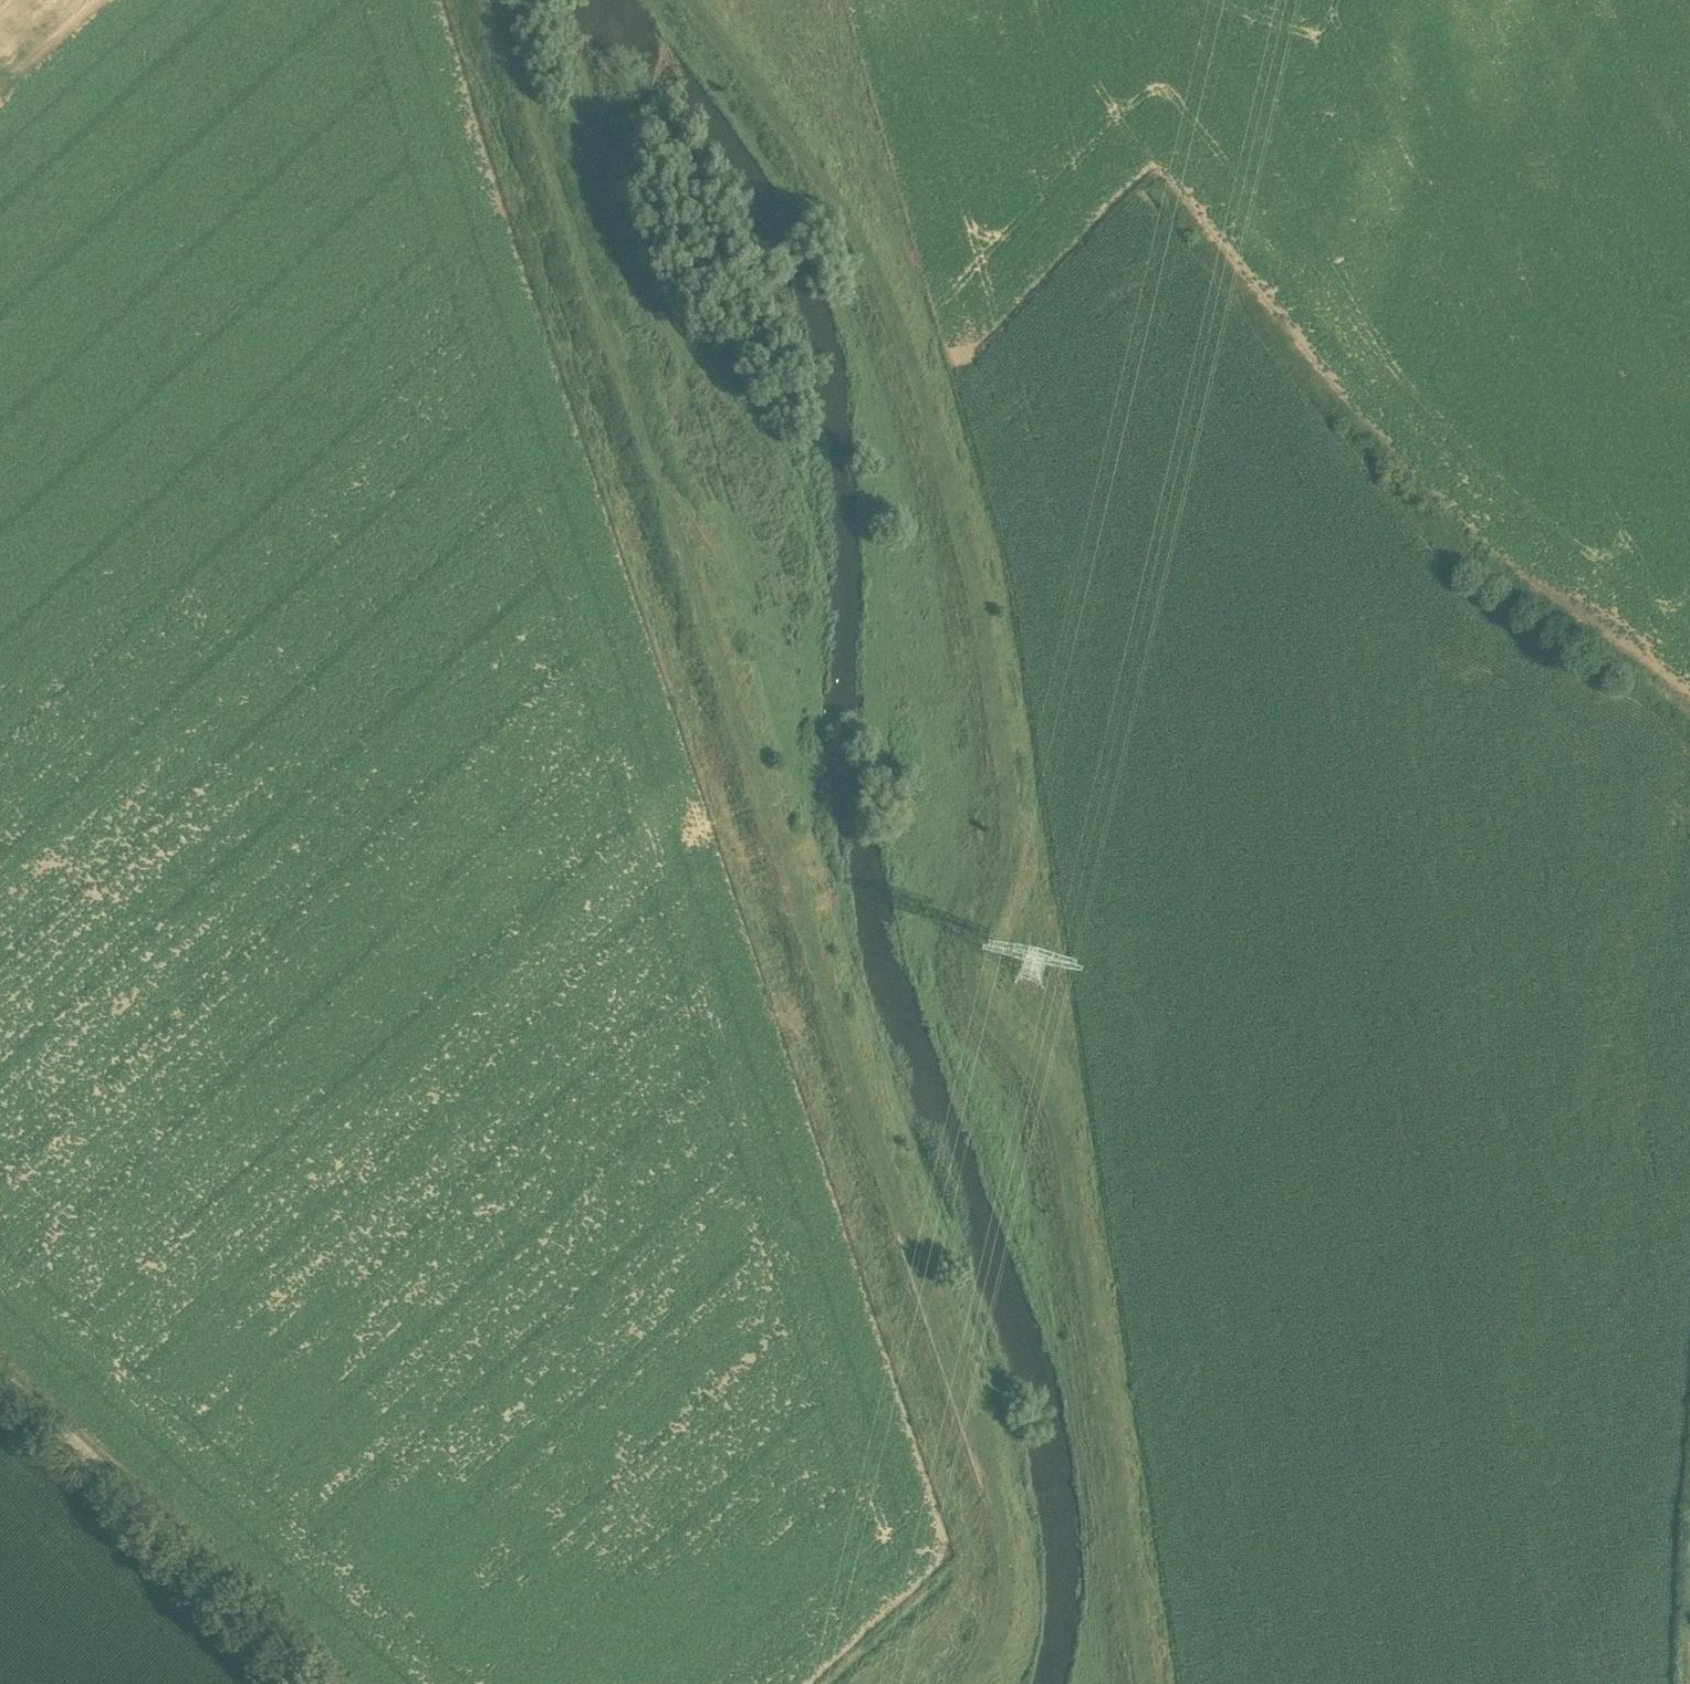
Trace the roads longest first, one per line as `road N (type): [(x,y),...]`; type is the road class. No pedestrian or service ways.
road 1 (unclassified): [(350,1683),(0,1359)]

